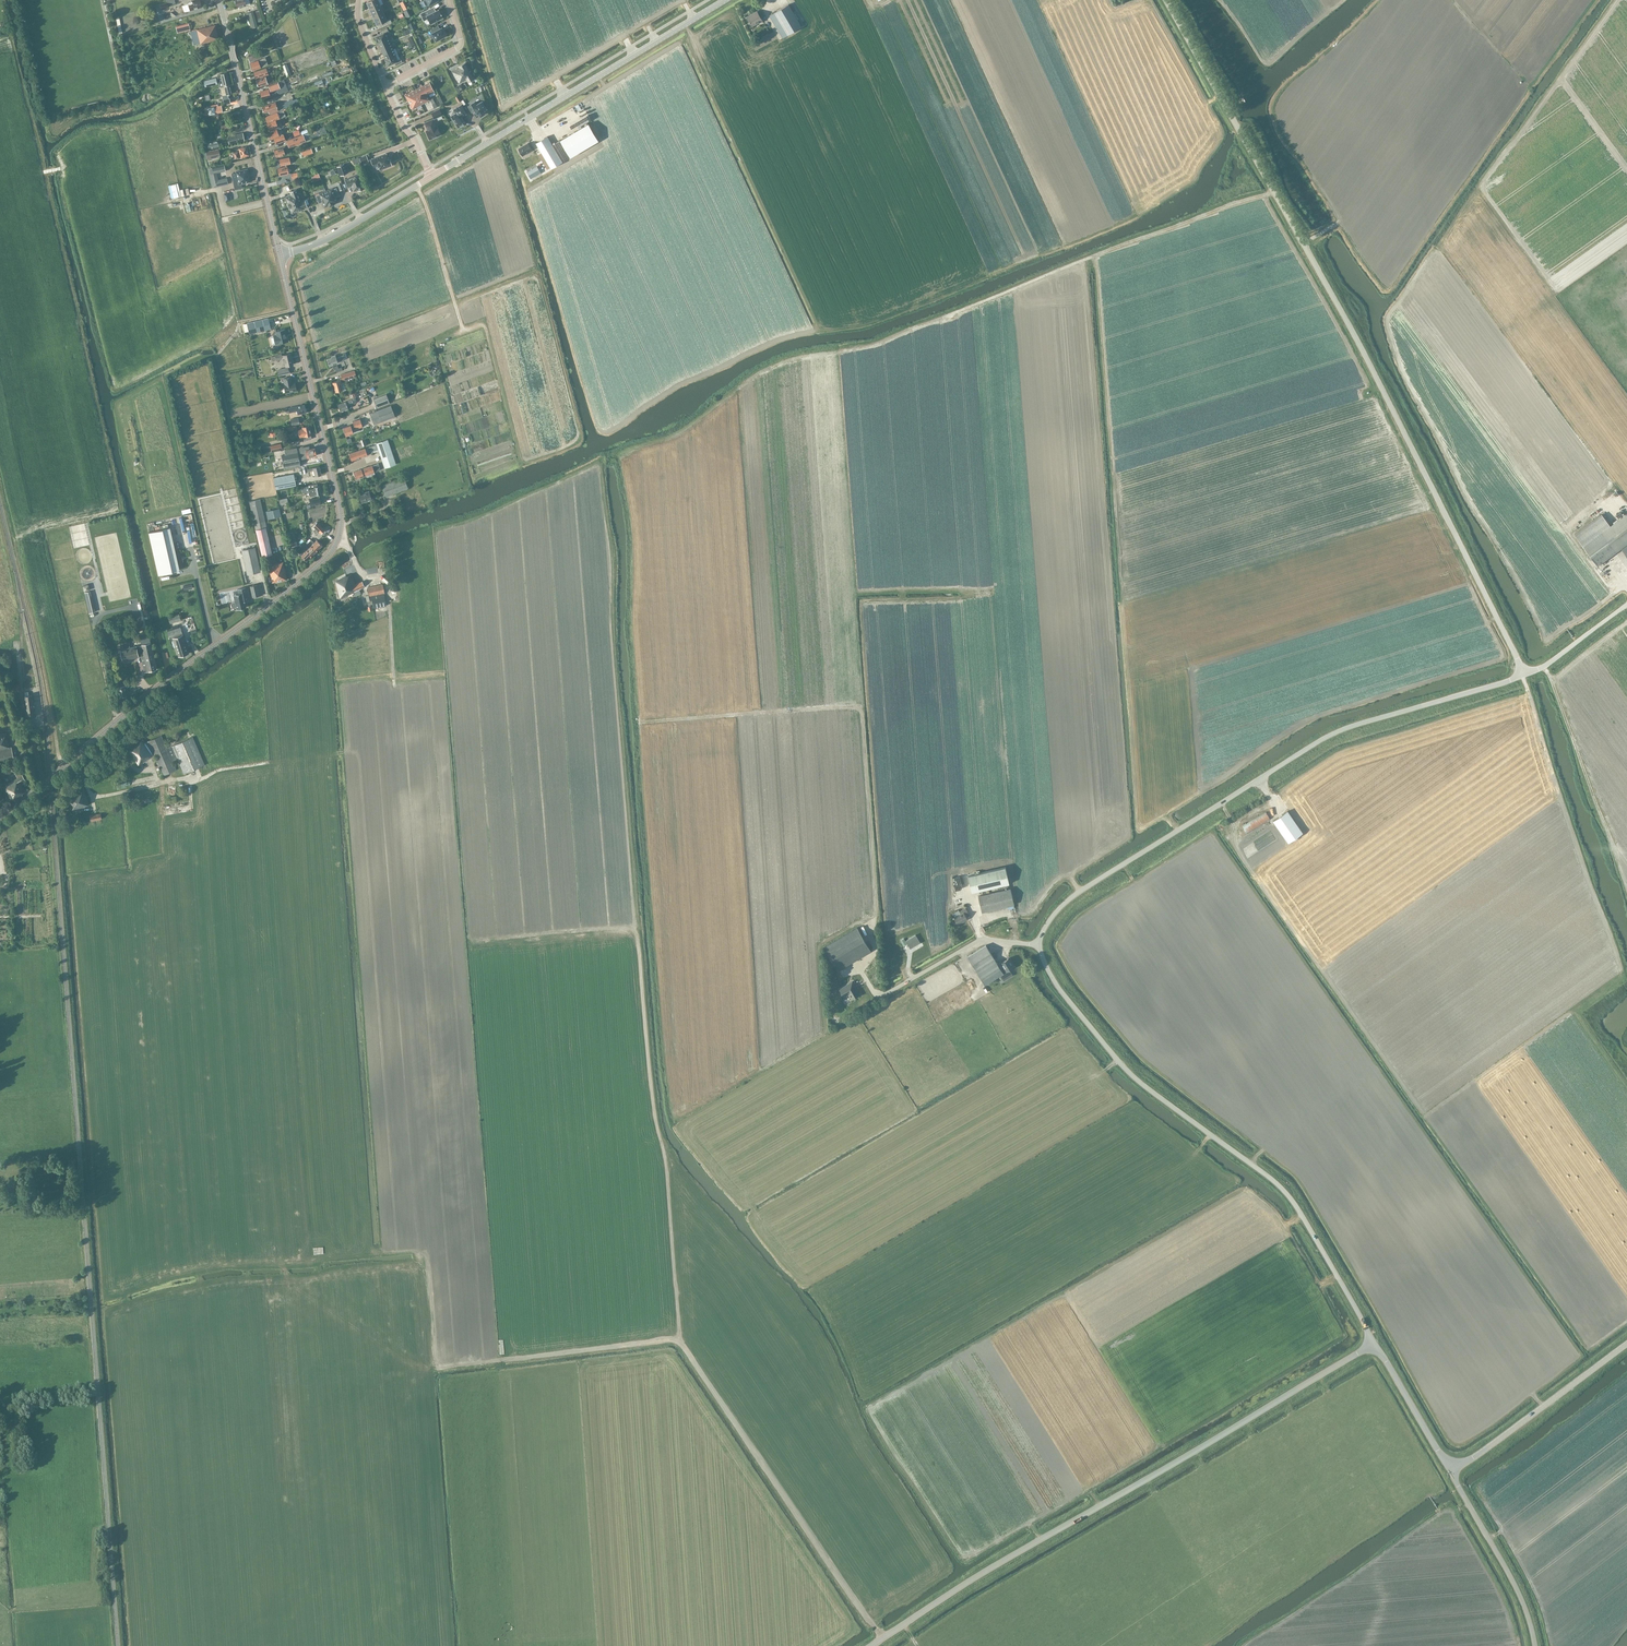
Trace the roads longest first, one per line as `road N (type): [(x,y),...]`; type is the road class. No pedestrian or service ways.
road 1 (track): [(635,934),(676,1340),(882,1638)]
road 2 (unclassified): [(1523,675),(1165,0)]
road 3 (tertiary): [(0,817),(294,586),(337,541),(340,508),(280,255)]
road 4 (unclassified): [(871,1645),(1375,1342)]
road 5 (unclassified): [(1038,945),(1055,912),(1081,889),(1332,732),(1523,675)]
road 6 (unclassified): [(1375,1342),(1290,1200),(1134,1079),(1054,984),(1038,945)]
road 7 (tertiary): [(431,177),(724,0)]
road 8 (track): [(522,464),(485,327),(462,326),(416,186)]
road 9 (tertiary): [(280,255),(219,0)]
road 10 (track): [(65,765),(16,545),(18,535),(32,531)]
road 11 (unclassified): [(1450,1472),(1626,1346)]
road 12 (unclassified): [(1536,1645),(1520,1597),(1450,1472)]
road 13 (tertiary): [(280,255),(328,239),(431,177)]
road 14 (unclassified): [(886,994),(974,941),(1038,945)]
road 15 (unclassified): [(1450,1472),(1375,1342)]
road 16 (residential): [(385,88),(460,45),(449,0)]
road 17 (unclassified): [(1523,675),(1626,606)]

